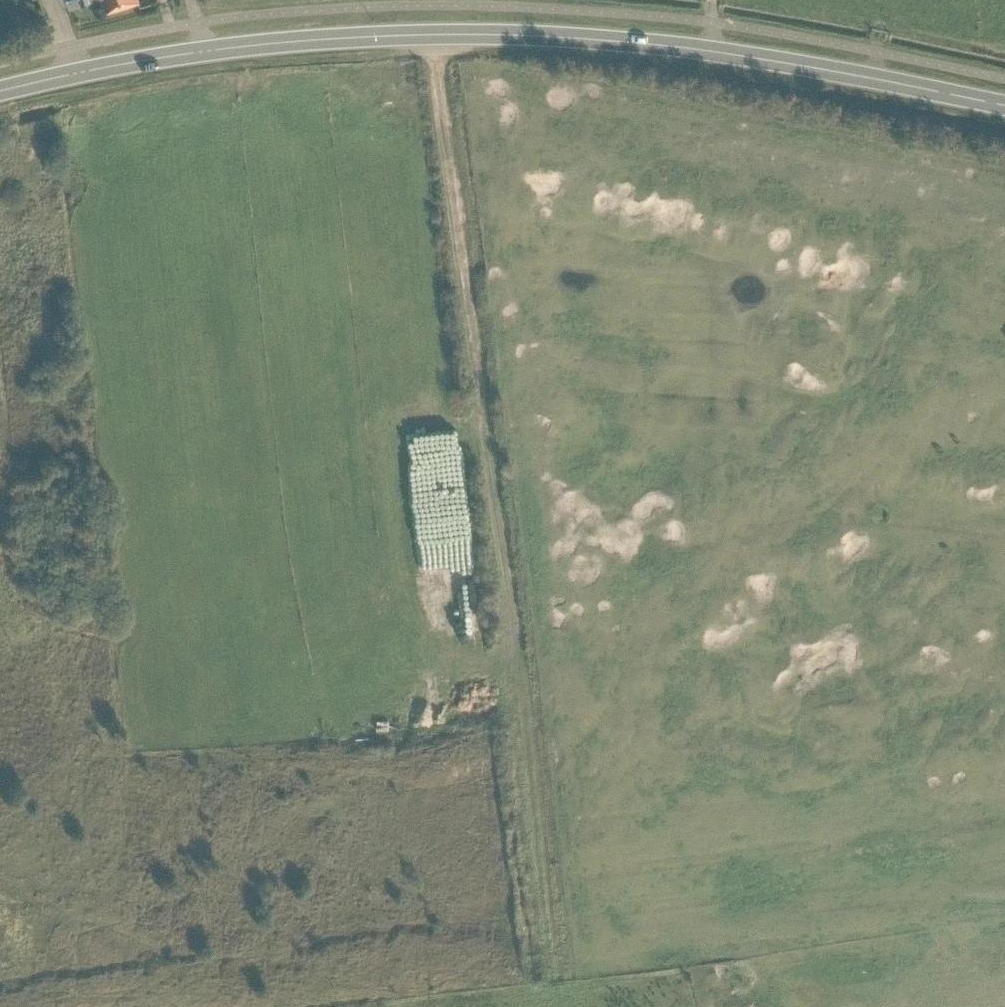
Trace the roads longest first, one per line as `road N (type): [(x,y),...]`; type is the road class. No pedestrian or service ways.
road 1 (secondary): [(1004,105),(685,48),(482,34),(258,45),(0,92)]
road 2 (track): [(517,635),(430,37)]

